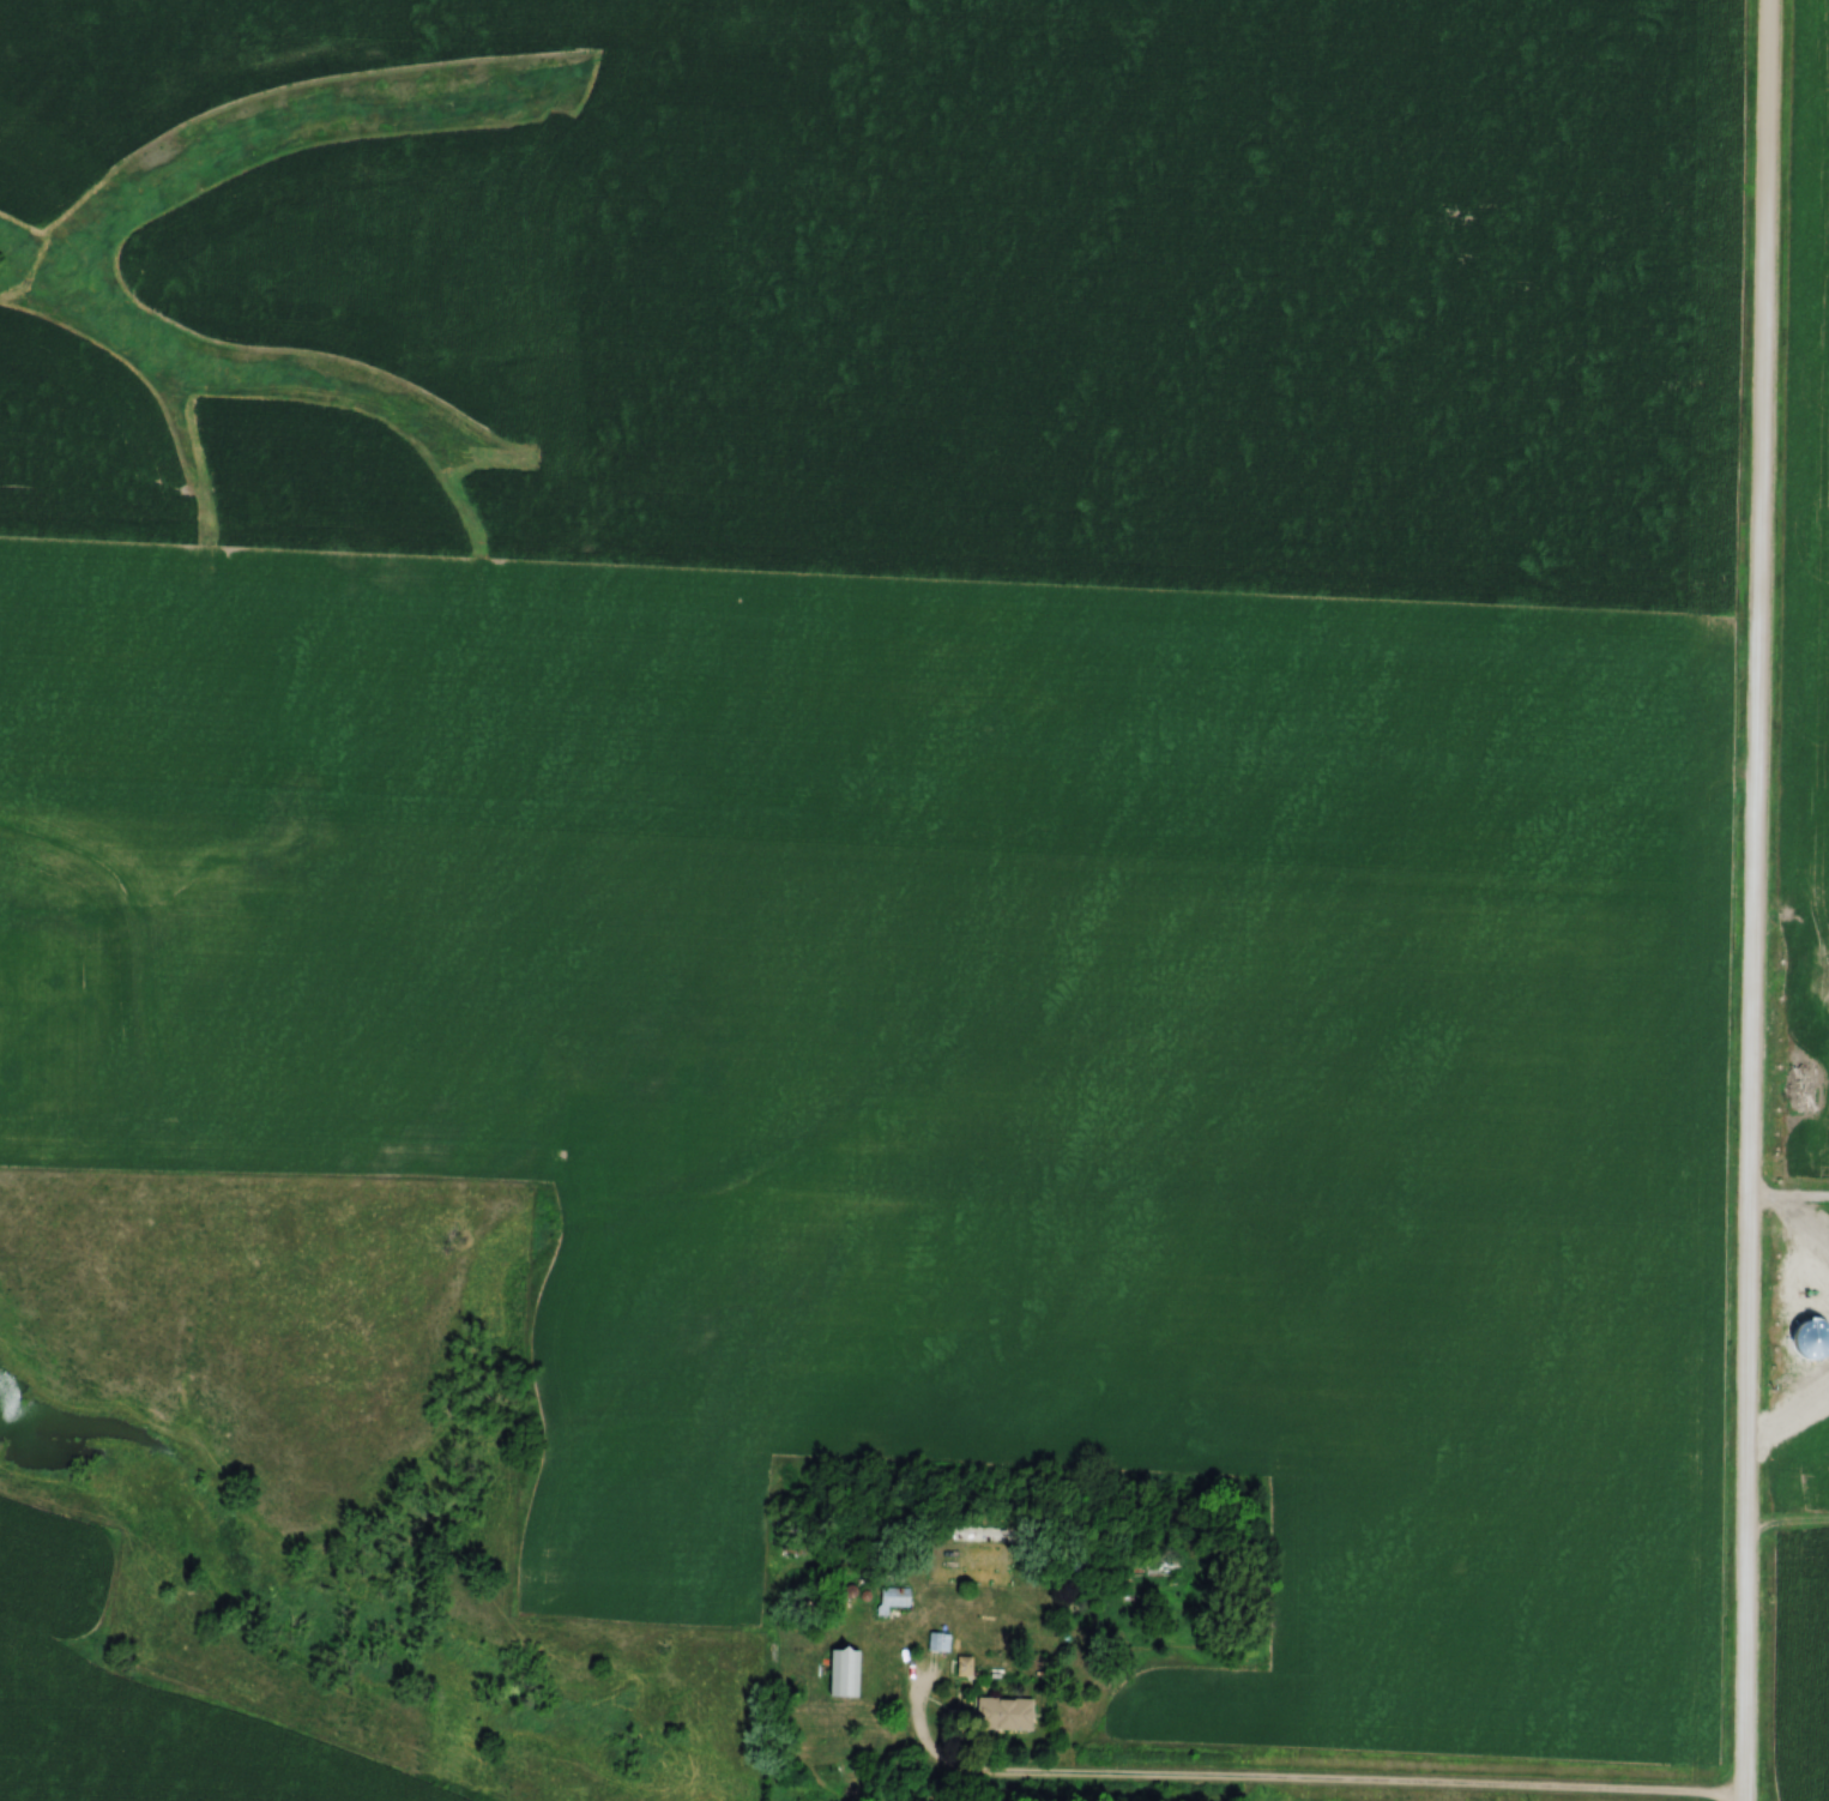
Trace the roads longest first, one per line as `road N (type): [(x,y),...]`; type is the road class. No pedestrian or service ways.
road 1 (residential): [(1744,1800),(1768,0)]

